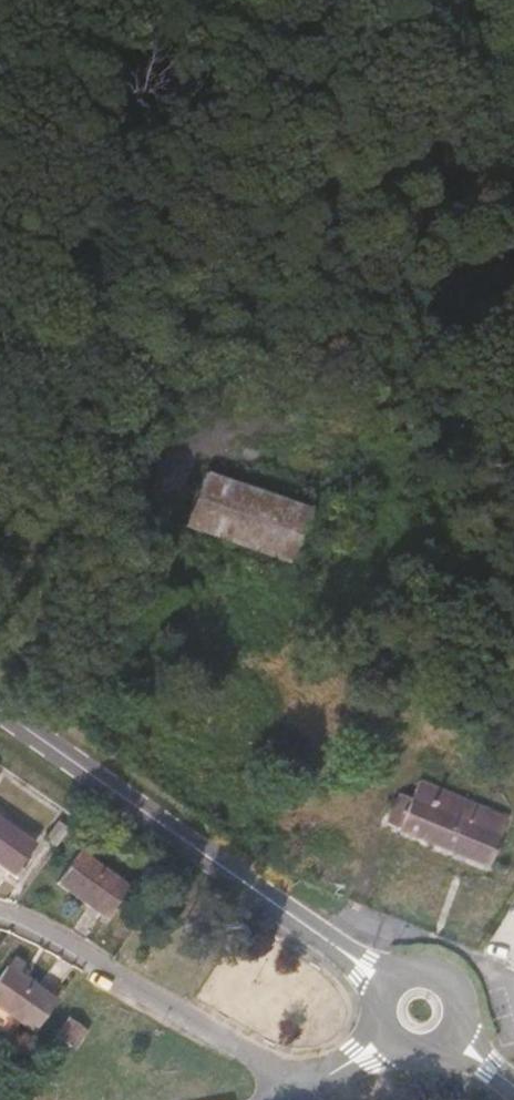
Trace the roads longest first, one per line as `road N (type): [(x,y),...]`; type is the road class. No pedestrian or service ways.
road 1 (tertiary): [(382,988),(365,967),(0,707)]
road 2 (residential): [(316,1095),(111,966),(0,911)]
road 3 (tertiary): [(460,1040),(465,1003),(448,978),(418,969),(382,988)]
road 4 (track): [(0,445),(121,486)]

